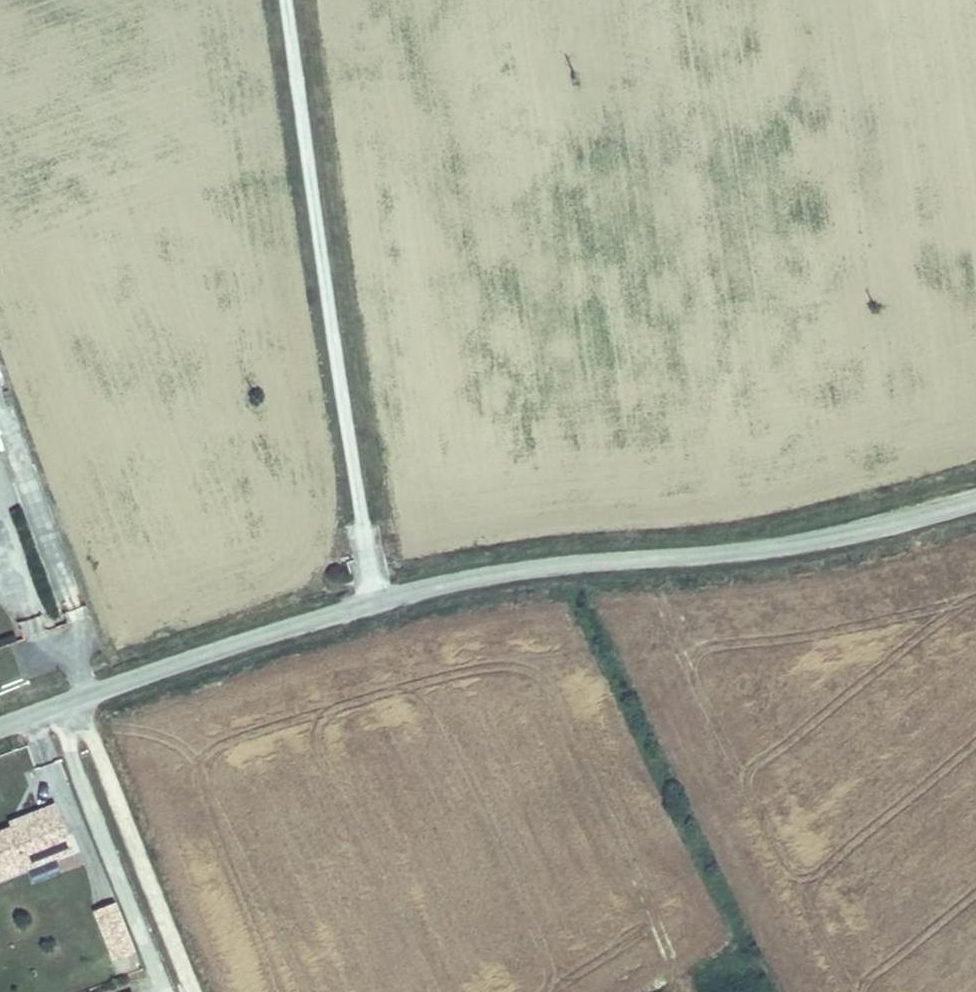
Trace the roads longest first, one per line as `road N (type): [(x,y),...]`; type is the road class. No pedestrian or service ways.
road 1 (residential): [(0,725),(273,632),(465,579),(779,545),(975,502)]

